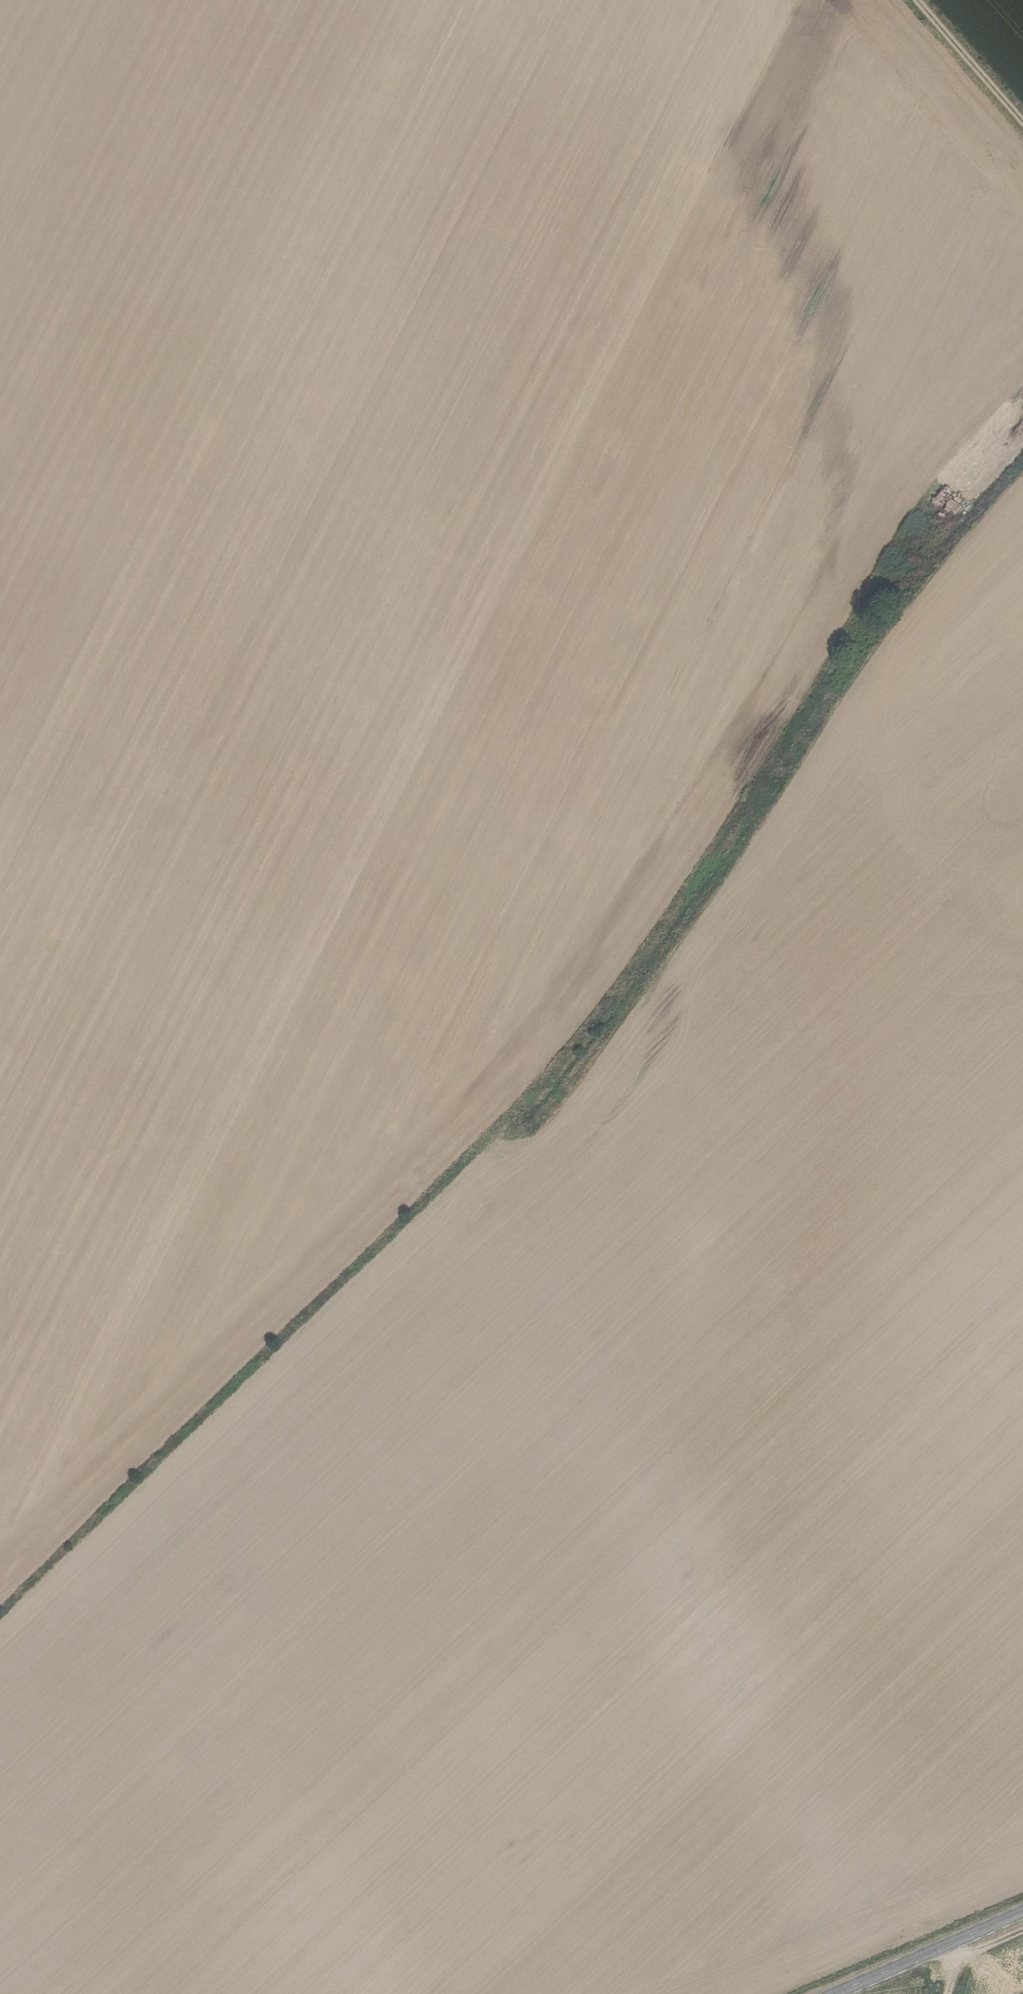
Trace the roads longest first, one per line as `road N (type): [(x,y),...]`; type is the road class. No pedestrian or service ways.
road 1 (tertiary): [(834,1993),(1022,1912)]
road 2 (track): [(917,0),(1022,120)]

